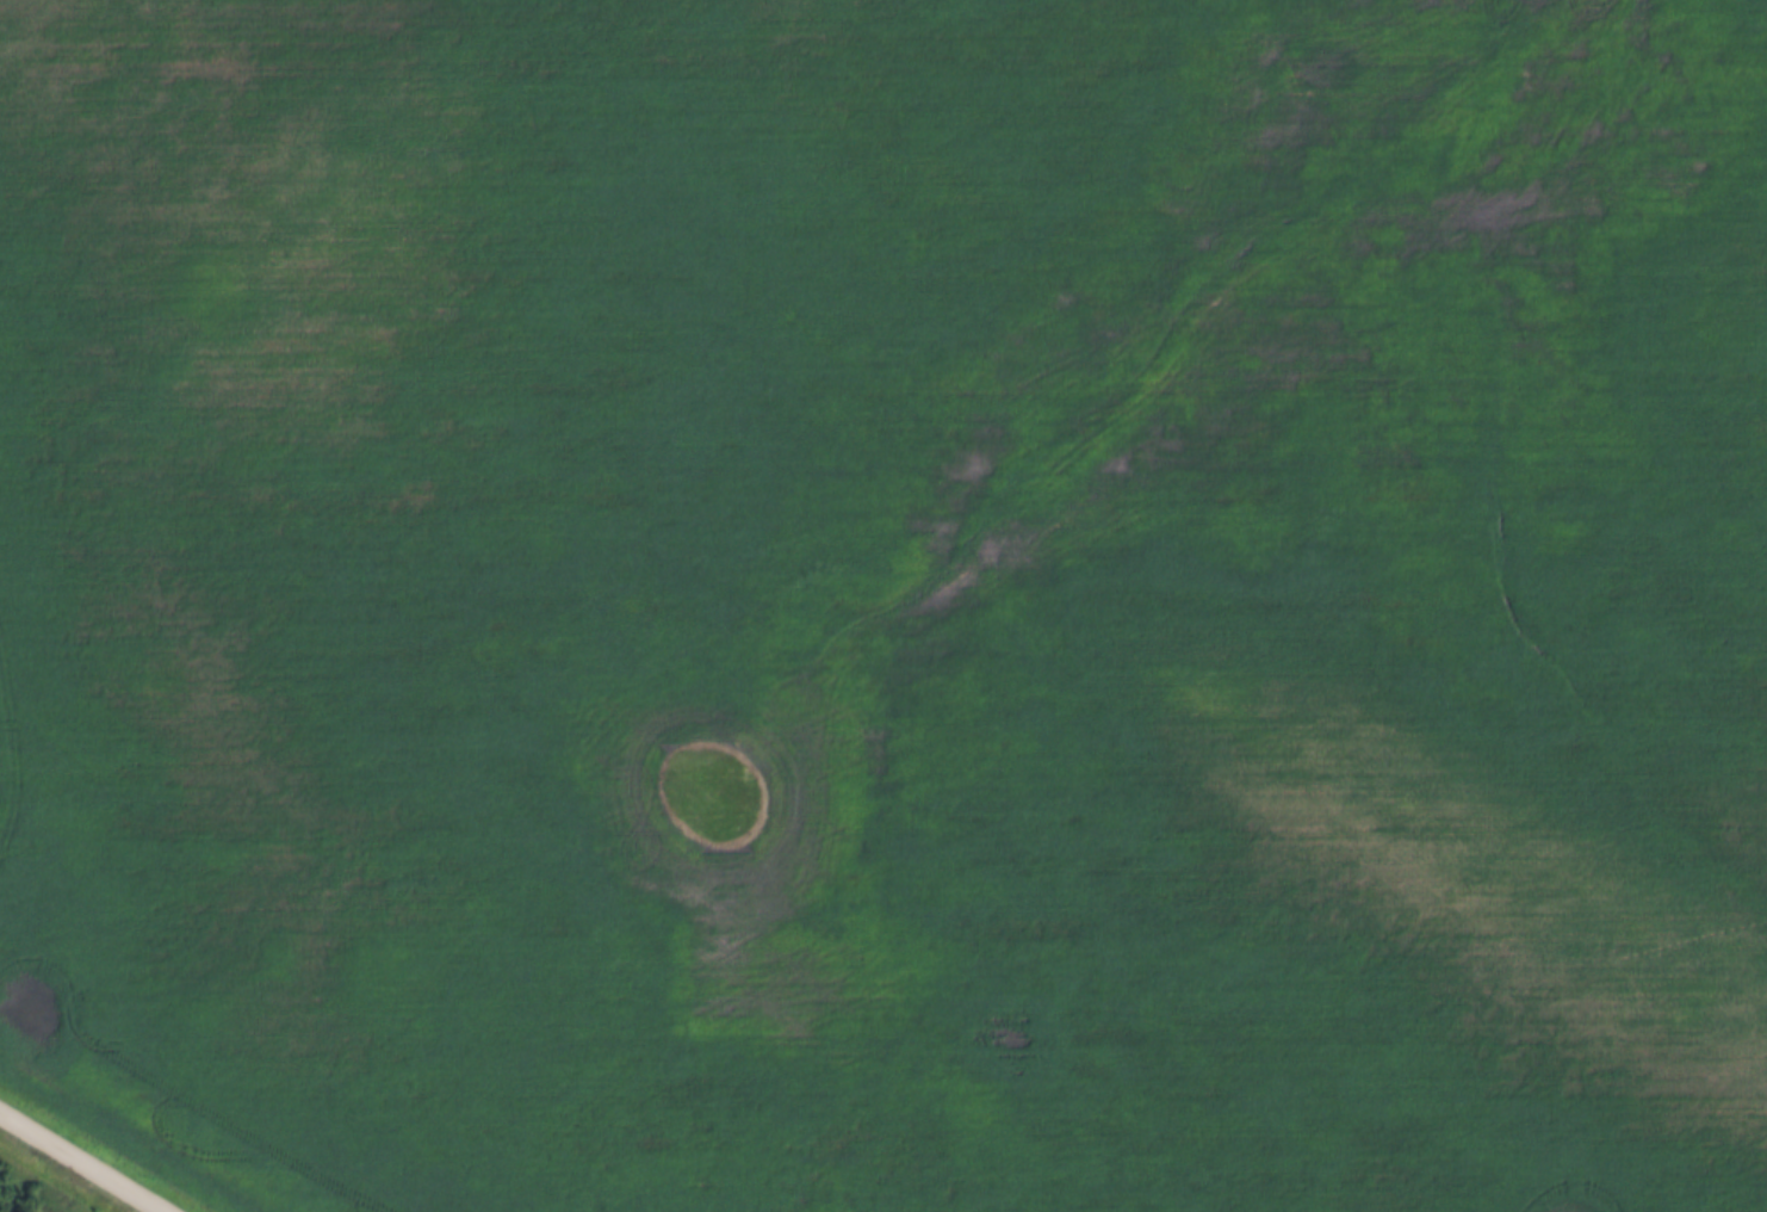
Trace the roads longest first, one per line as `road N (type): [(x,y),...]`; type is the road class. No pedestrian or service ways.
road 1 (residential): [(173,1211),(0,1108)]

